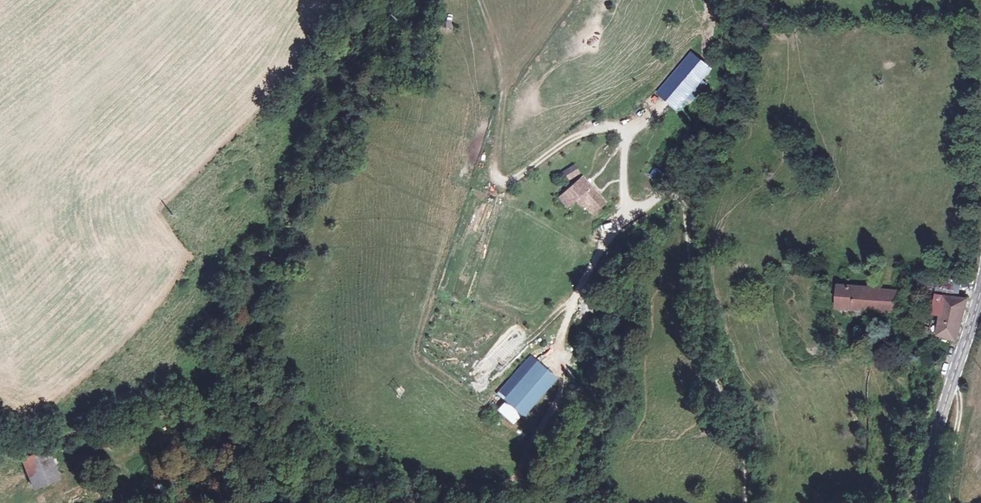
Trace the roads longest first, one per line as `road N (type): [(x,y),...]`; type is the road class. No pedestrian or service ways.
road 1 (track): [(669,189),(628,213),(587,272),(561,336),(576,380),(518,467),(426,502)]
road 2 (track): [(0,443),(36,444),(225,408),(237,413),(283,490),(323,502)]
road 3 (track): [(669,189),(686,206),(704,335),(747,452),(748,502)]
road 4 (tertiary): [(921,502),(980,288)]
road 5 (track): [(495,176),(506,182),(580,134),(631,130)]
road 6 (track): [(952,382),(961,407),(948,502)]

